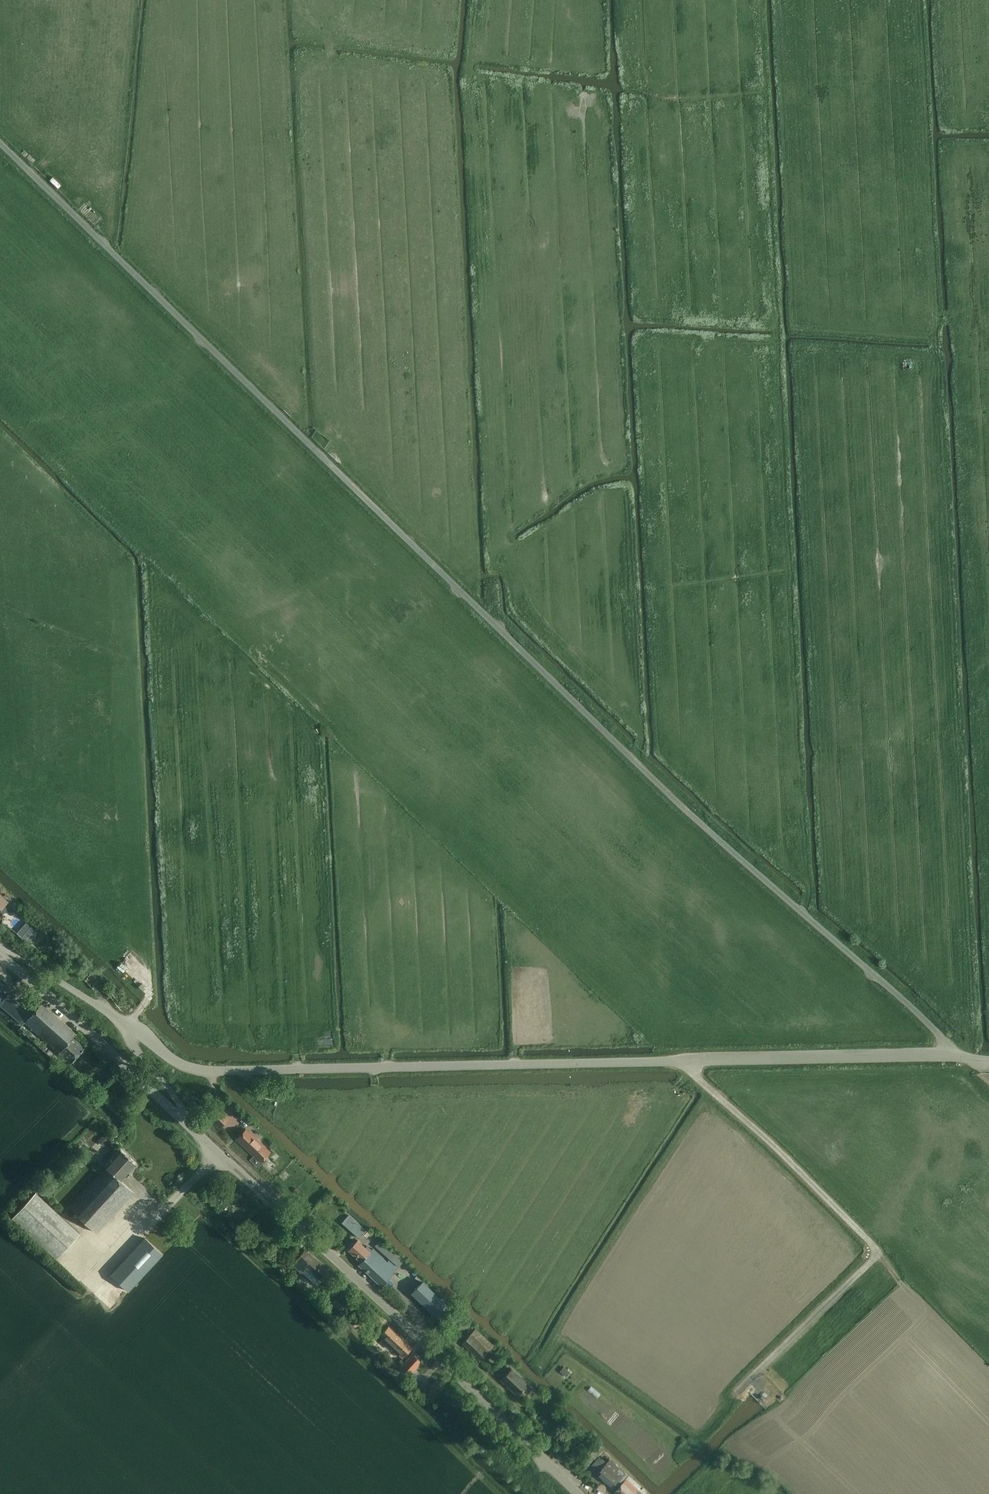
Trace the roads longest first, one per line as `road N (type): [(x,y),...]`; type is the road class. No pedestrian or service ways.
road 1 (unclassified): [(129,1026),(183,1066),(216,1072),(988,1060)]
road 2 (tertiary): [(193,1128),(579,1493)]
road 3 (tertiary): [(0,954),(193,1128)]
road 4 (unclassified): [(0,950),(129,1026)]
road 5 (unclassified): [(193,1128),(133,1046),(129,1026)]

